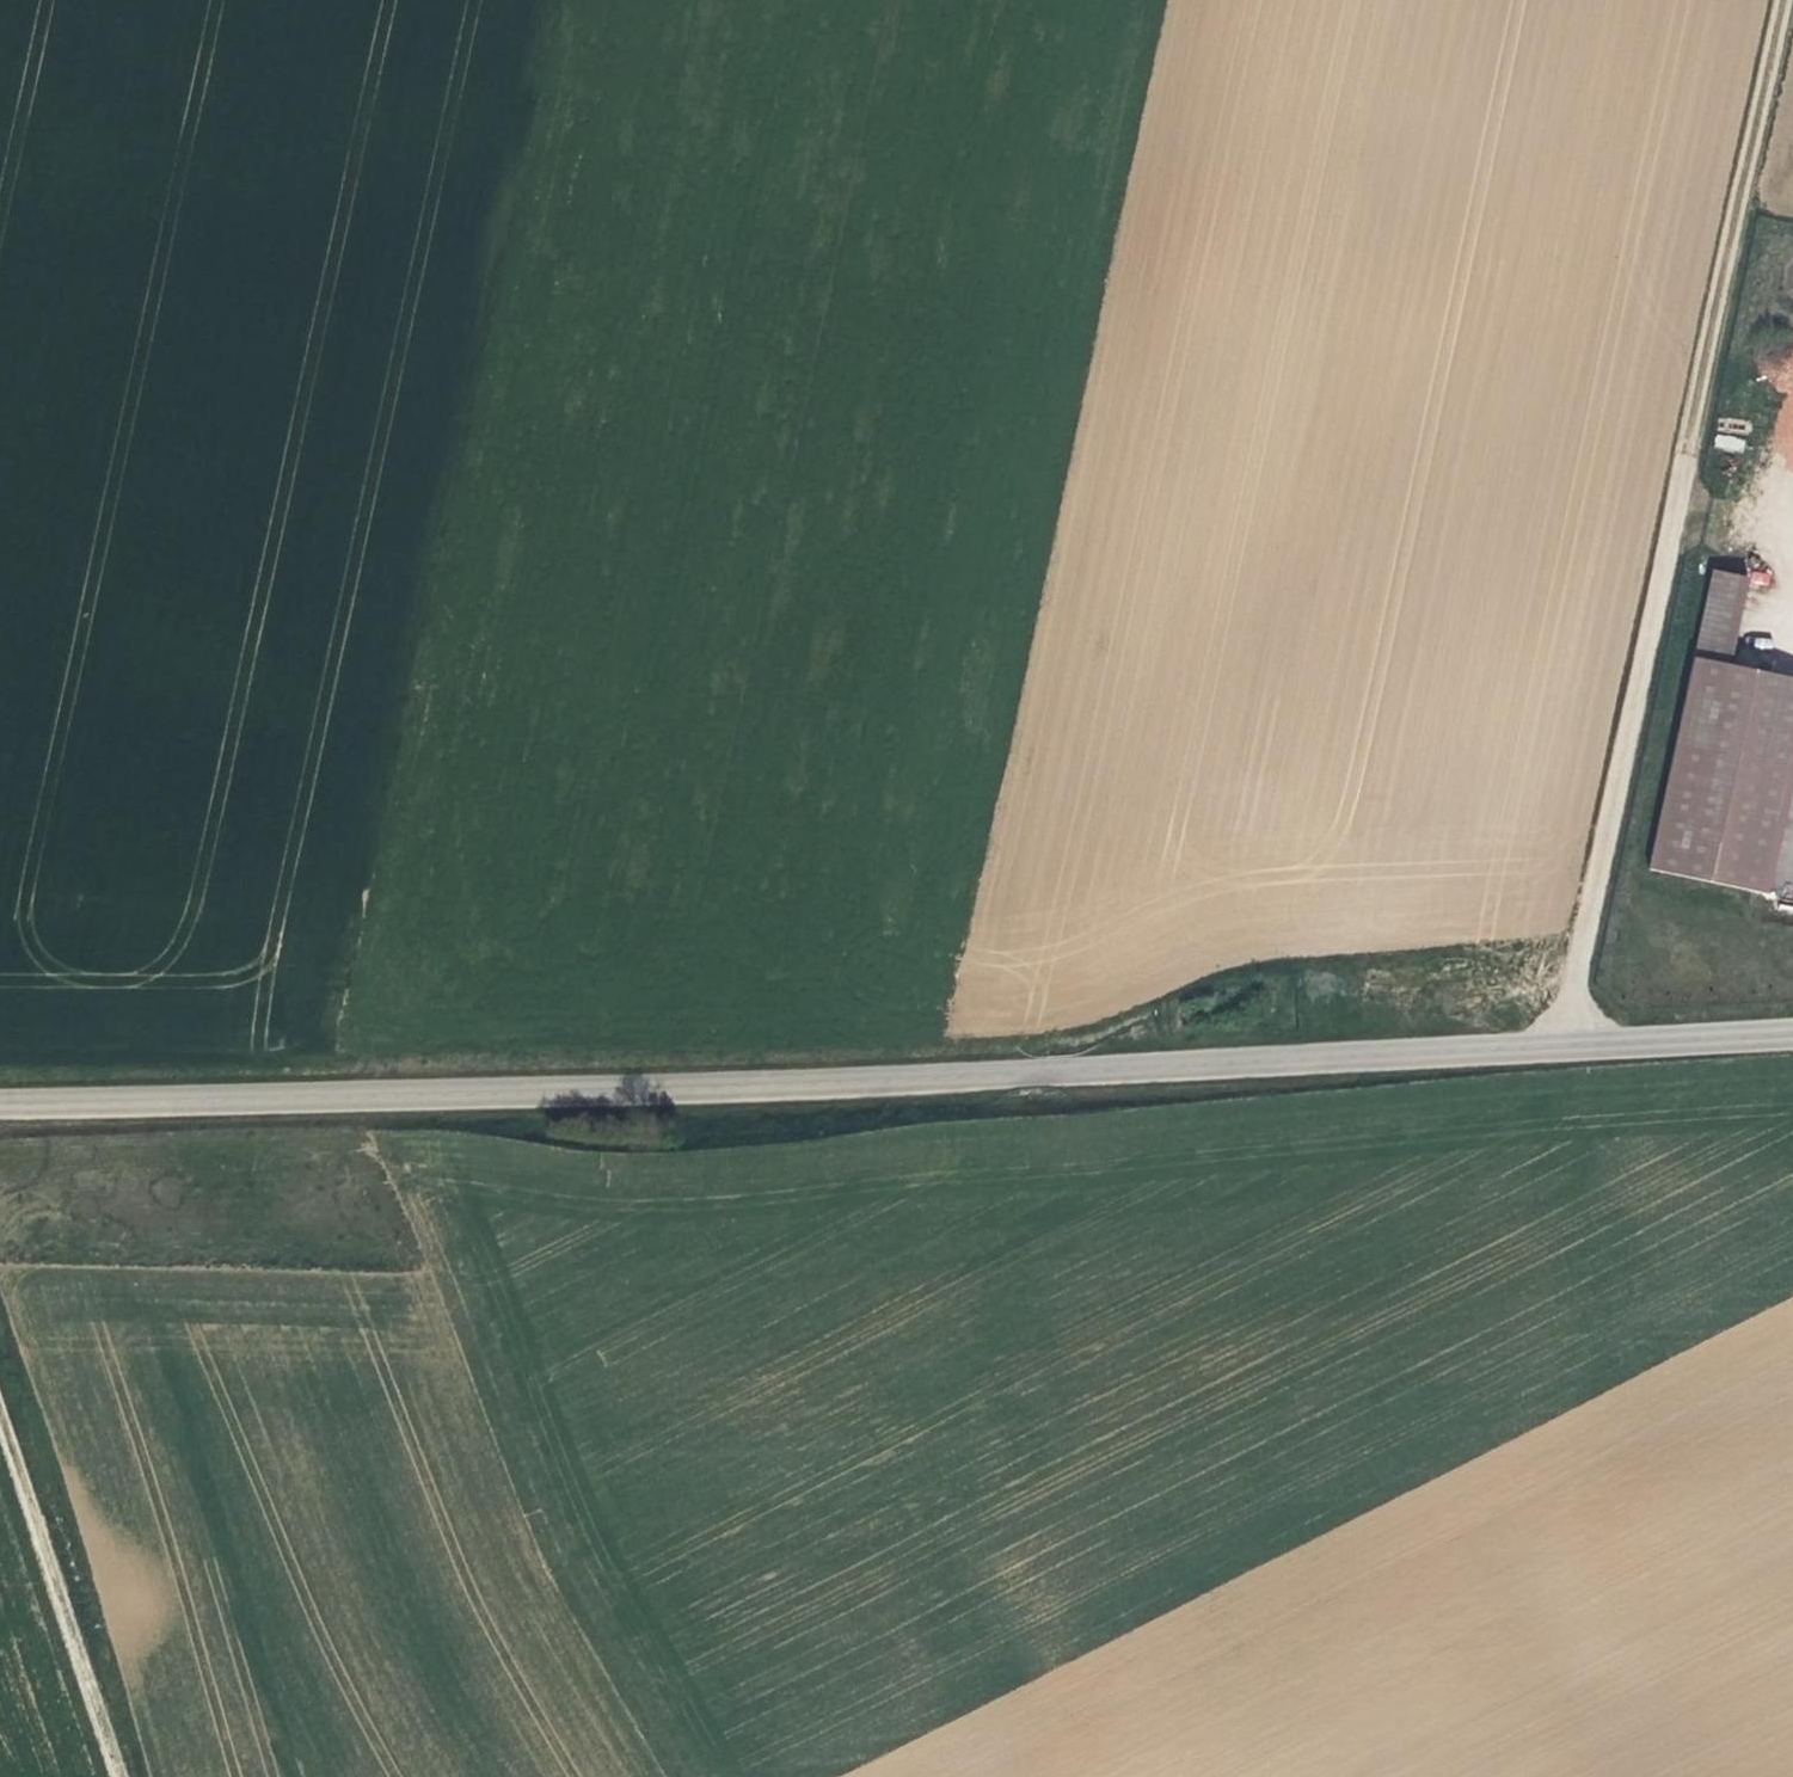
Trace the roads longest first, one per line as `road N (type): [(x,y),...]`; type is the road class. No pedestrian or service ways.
road 1 (unclassified): [(0,1100),(744,1089),(1792,1034)]
road 2 (track): [(1787,0),(1566,1046)]
road 3 (track): [(126,1776),(0,1395)]

